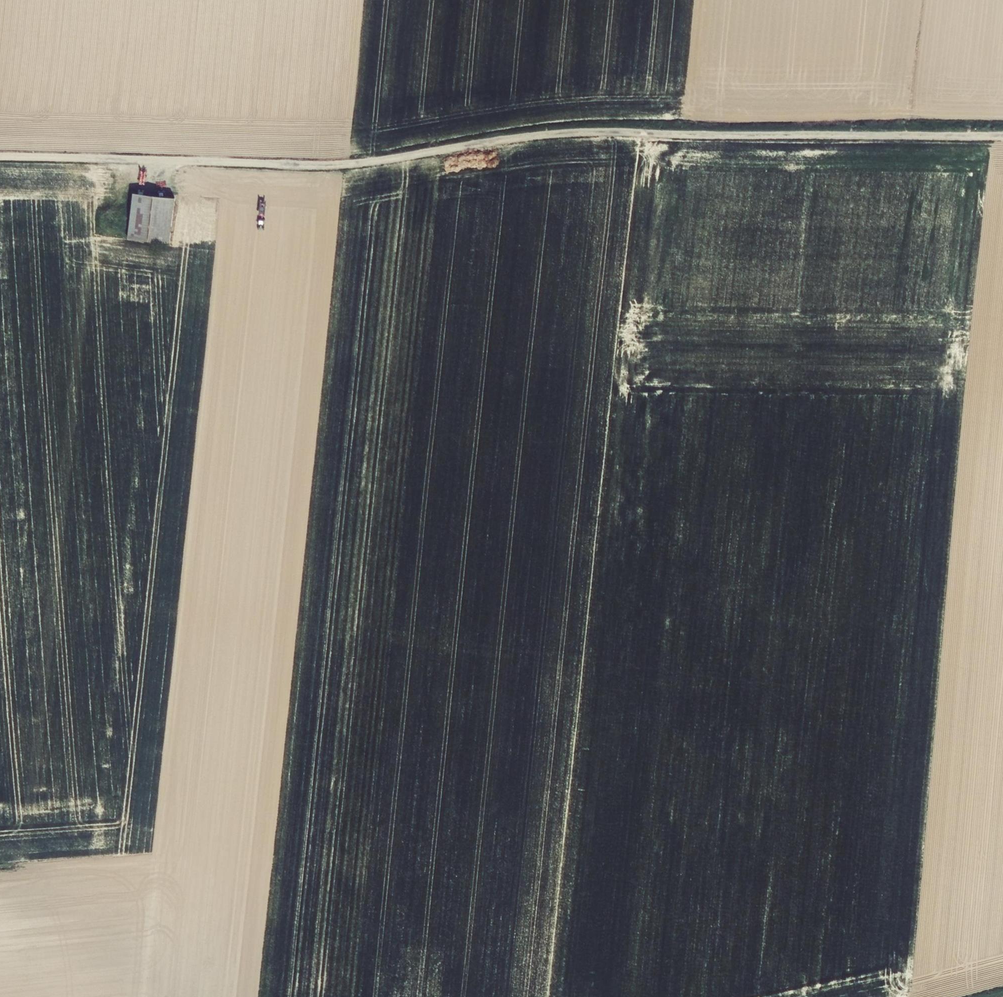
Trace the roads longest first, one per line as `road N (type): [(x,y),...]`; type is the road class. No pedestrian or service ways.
road 1 (unclassified): [(1002,134),(589,131),(325,166),(0,154)]

